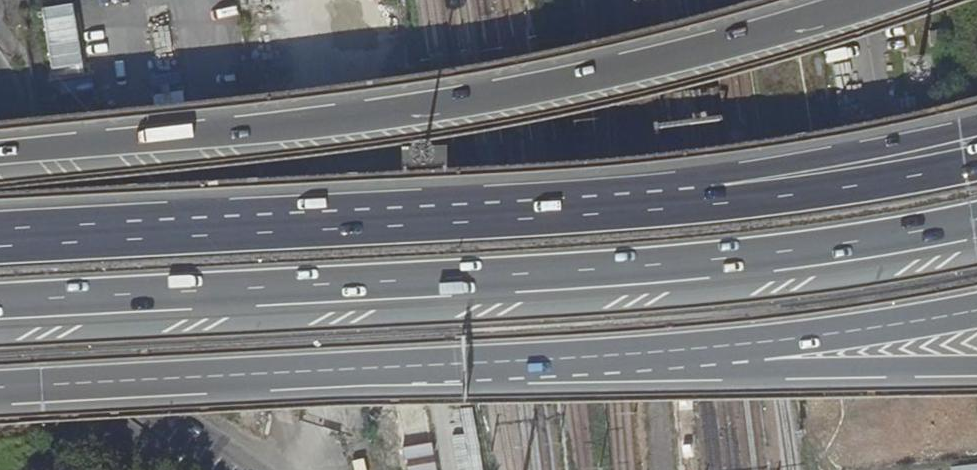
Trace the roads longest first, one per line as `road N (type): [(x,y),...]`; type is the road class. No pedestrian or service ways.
road 1 (motorway): [(0,298),(740,256),(976,218)]
road 2 (motorway): [(869,0),(658,62),(499,96),(319,127),(0,159)]
road 3 (motorway): [(0,389),(725,347)]
road 4 (motorway): [(671,203),(0,238)]
road 5 (tertiary): [(234,469),(161,418),(109,362),(0,92)]
road 6 (motorway): [(976,126),(762,169),(671,203)]
road 7 (motorway): [(976,162),(874,184),(671,203)]
road 8 (primary): [(725,347),(788,374),(976,367)]
road 9 (trunk): [(725,347),(976,308)]

